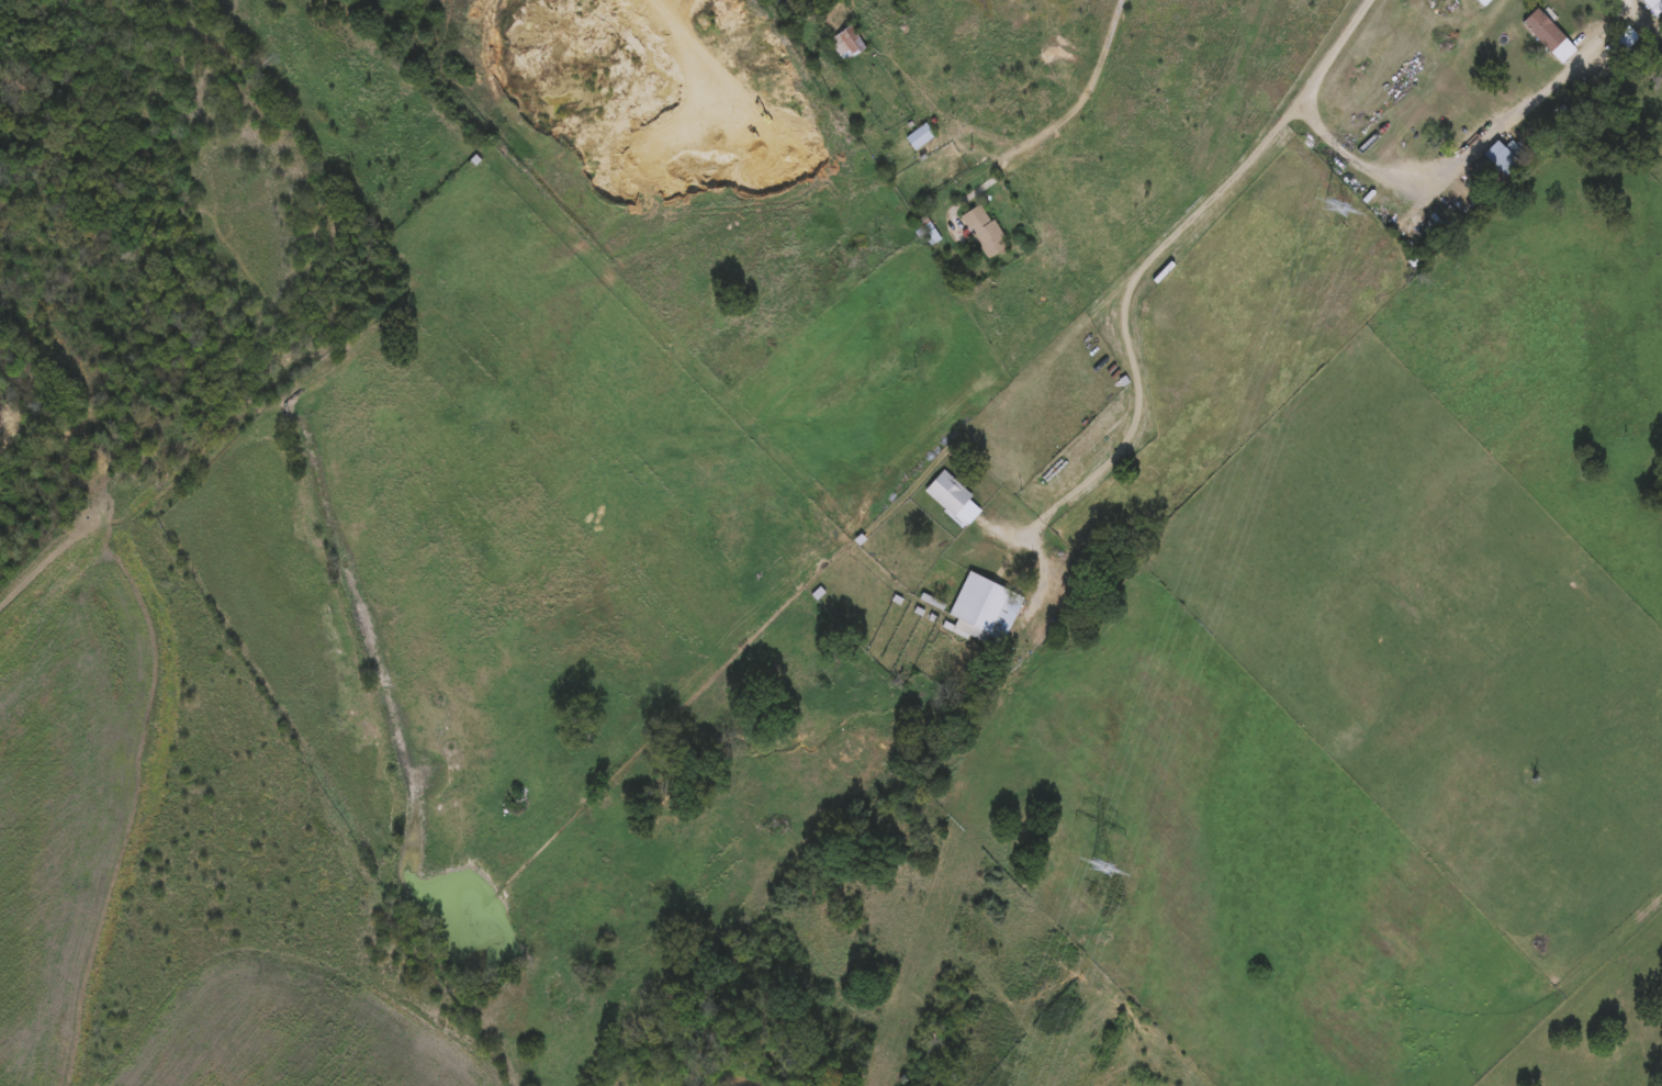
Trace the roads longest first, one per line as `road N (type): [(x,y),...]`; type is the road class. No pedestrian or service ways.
road 1 (residential): [(1048,146),(1086,335),(1126,359),(1139,387),(1130,452),(1120,467),(1034,533)]
road 2 (residential): [(1120,0),(1083,100),(1048,146),(982,126),(945,98),(878,0)]

